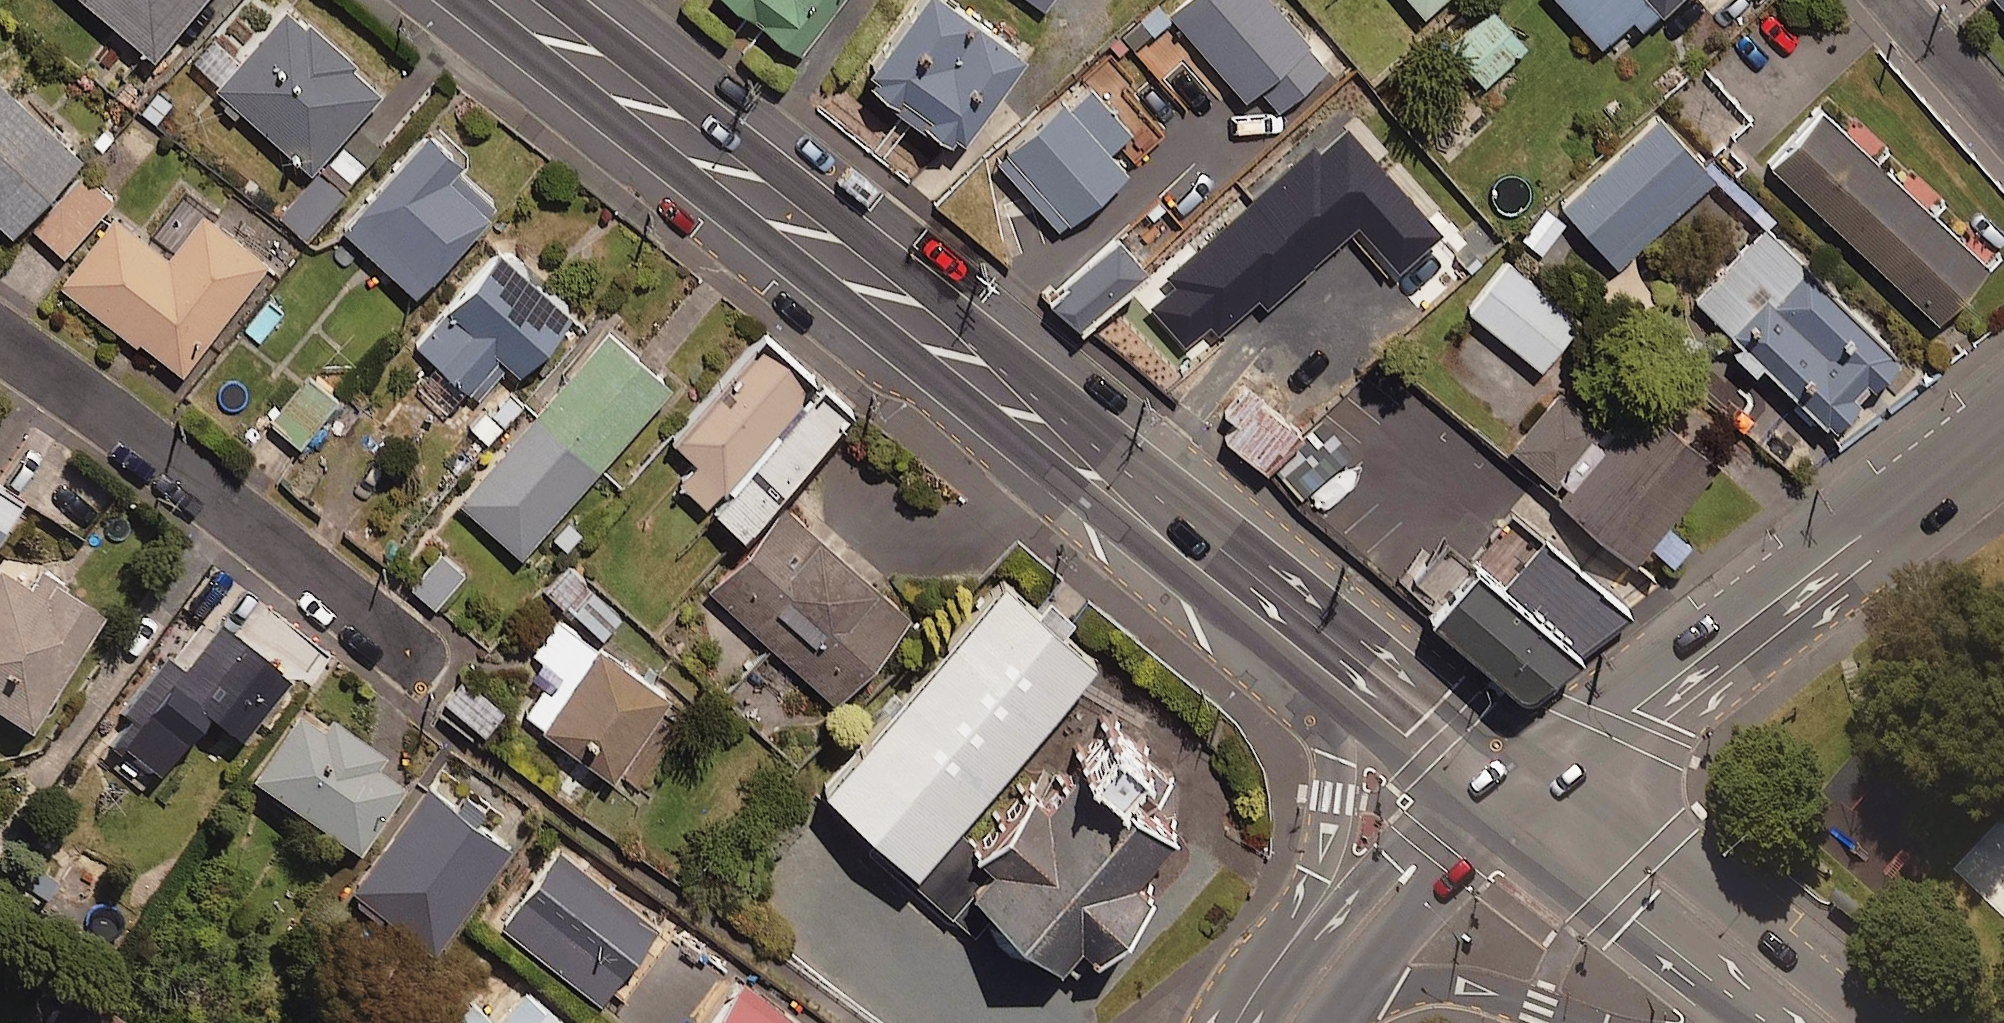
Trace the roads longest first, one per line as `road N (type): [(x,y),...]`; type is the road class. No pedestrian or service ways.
road 1 (secondary): [(1337,681),(911,313),(516,0)]
road 2 (residential): [(2003,423),(1516,804)]
road 3 (residential): [(433,654),(0,326)]
road 4 (secondary): [(1632,874),(1684,863),(1895,1022)]
road 5 (residential): [(1304,925),(1331,796),(1337,681)]
road 6 (residential): [(1578,1022),(1503,996),(1398,989),(1338,999)]
road 7 (secondary): [(1774,1022),(1633,919),(1632,874)]
road 8 (secondary): [(1516,804),(1429,754),(1337,681)]
road 9 (residential): [(1448,848),(1439,884),(1338,999)]
road 10 (residential): [(1891,0),(2003,128)]
road 11 (residential): [(1304,925),(1390,861),(1448,848)]
road 12 (secondary): [(1632,874),(1516,804)]

